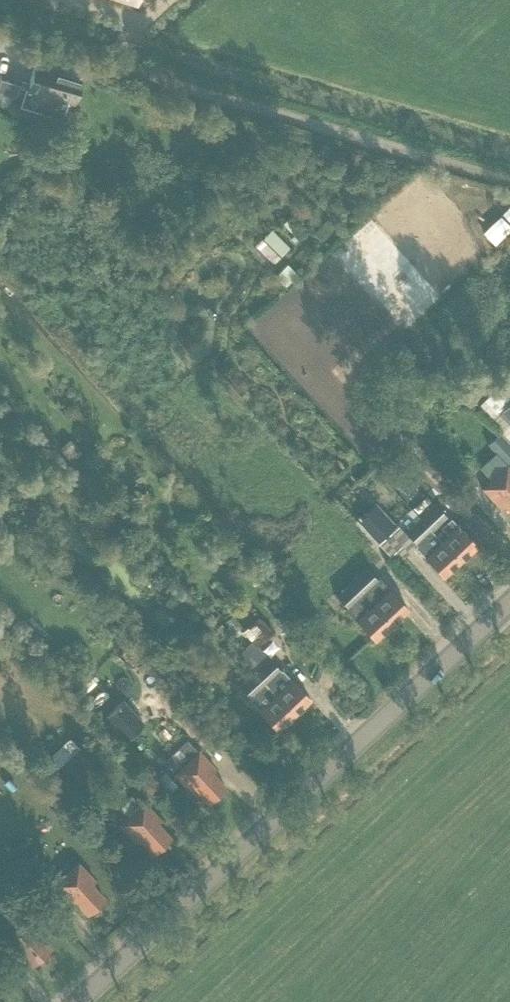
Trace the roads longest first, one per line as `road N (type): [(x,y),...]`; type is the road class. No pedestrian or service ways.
road 1 (tertiary): [(73,1001),(509,597)]
road 2 (track): [(509,181),(143,74),(131,51),(134,20)]

